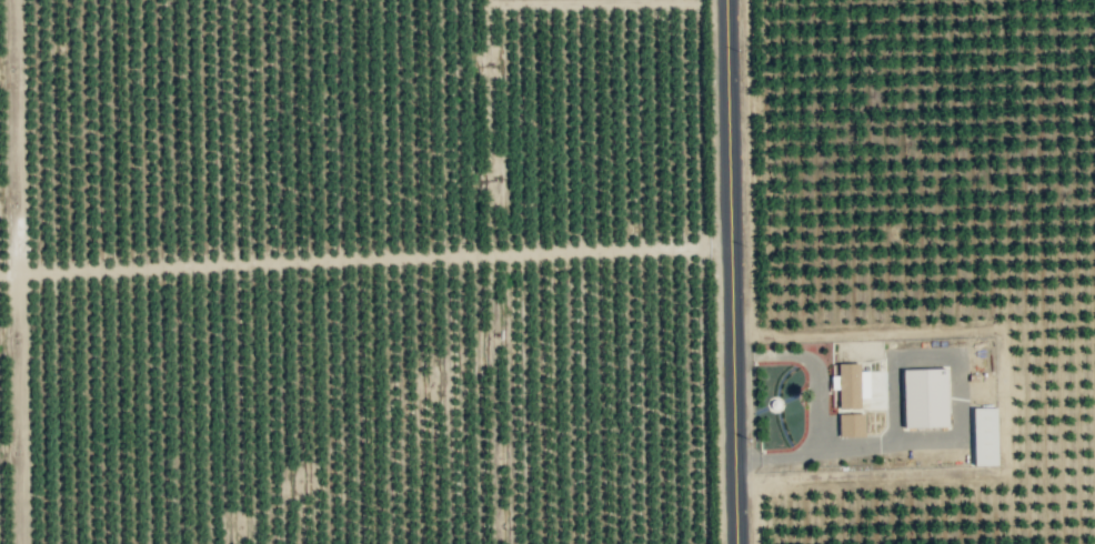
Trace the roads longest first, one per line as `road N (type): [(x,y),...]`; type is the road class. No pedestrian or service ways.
road 1 (residential): [(740,543),(731,0)]

